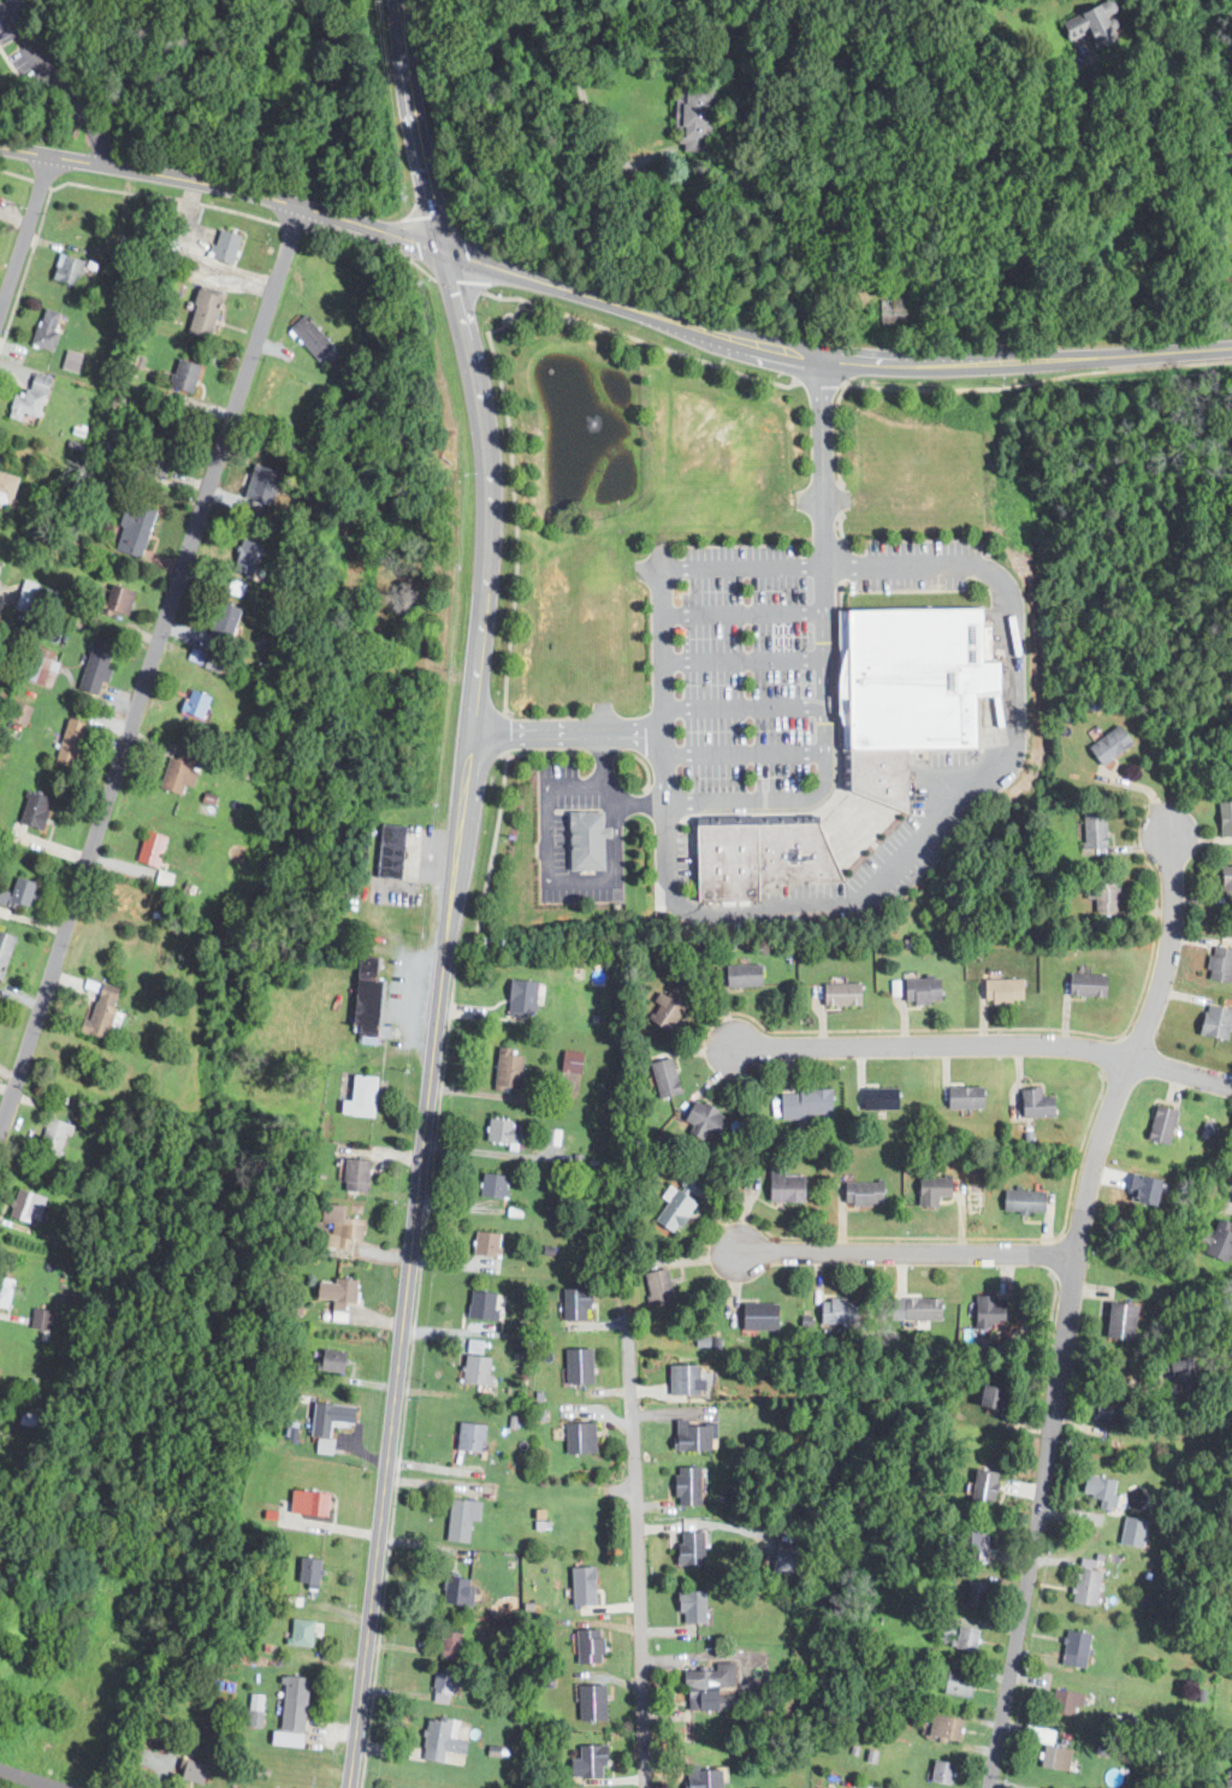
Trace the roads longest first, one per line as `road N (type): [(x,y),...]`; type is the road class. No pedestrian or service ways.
road 1 (tertiary): [(350,1787),(490,538),(479,386),(445,254)]
road 2 (residential): [(0,1137),(302,206)]
road 3 (residential): [(989,1787),(1082,1214),(1131,1059)]
road 4 (tertiary): [(996,361),(894,360),(772,344),(445,254)]
road 5 (residential): [(1231,1085),(1053,1044),(733,1047)]
road 6 (residential): [(643,1787),(627,1319)]
road 7 (tertiary): [(445,254),(217,184),(0,147)]
road 8 (residential): [(1074,1256),(739,1250)]
road 9 (tertiary): [(445,254),(408,88),(402,0)]
road 10 (residential): [(1131,1059),(1167,961),(1171,828)]
road 11 (tertiary): [(1231,347),(996,361)]
road 12 (residential): [(18,0),(14,14),(25,36),(107,165)]
road 13 (residential): [(0,305),(47,155)]

